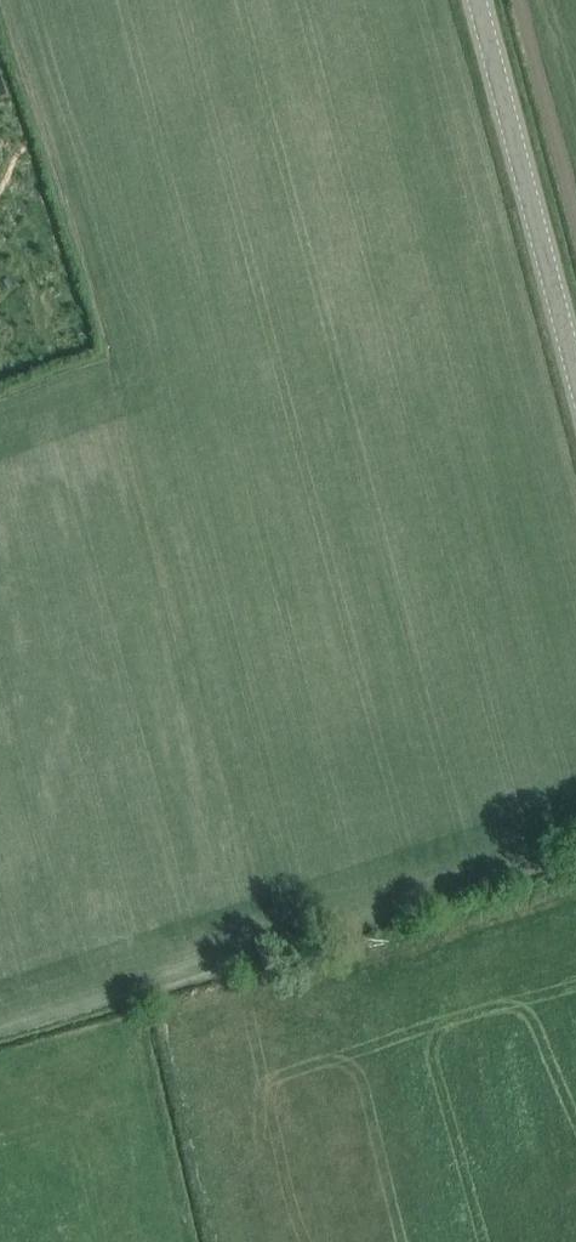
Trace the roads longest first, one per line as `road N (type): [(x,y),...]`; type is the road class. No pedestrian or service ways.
road 1 (unclassified): [(575,339),(473,0)]

